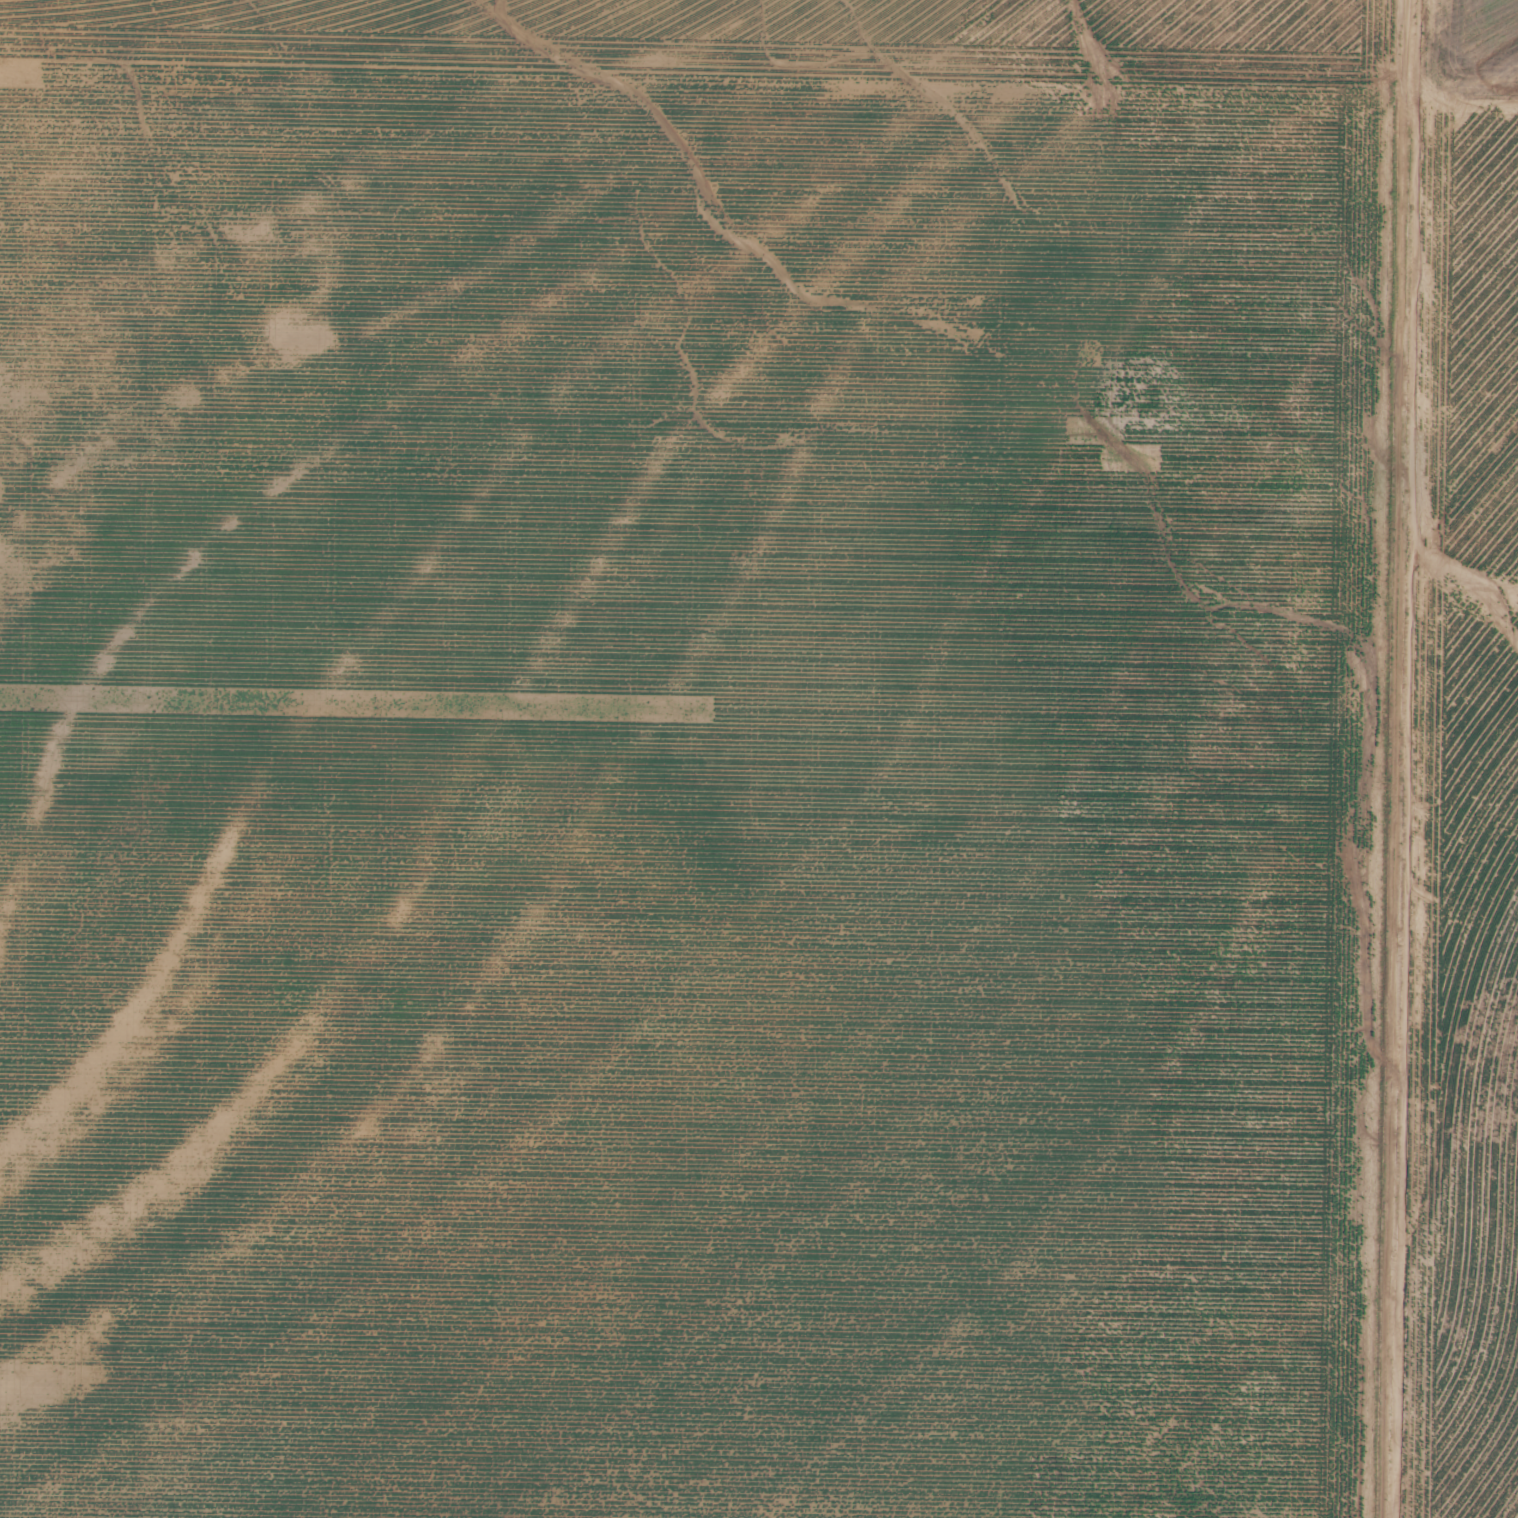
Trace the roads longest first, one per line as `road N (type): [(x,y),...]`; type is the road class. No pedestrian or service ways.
road 1 (residential): [(1353,1517),(1366,1250),(1356,924),(1374,0)]

